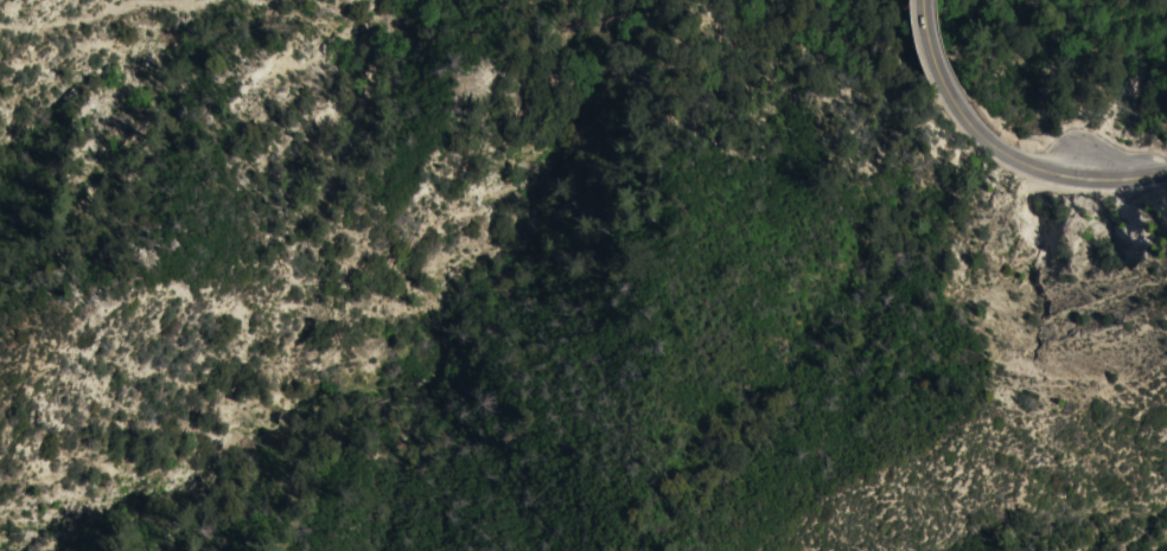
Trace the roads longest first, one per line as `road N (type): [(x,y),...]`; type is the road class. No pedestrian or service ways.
road 1 (primary): [(1166,168),(1110,181),(1053,174),(994,143),(948,90)]

